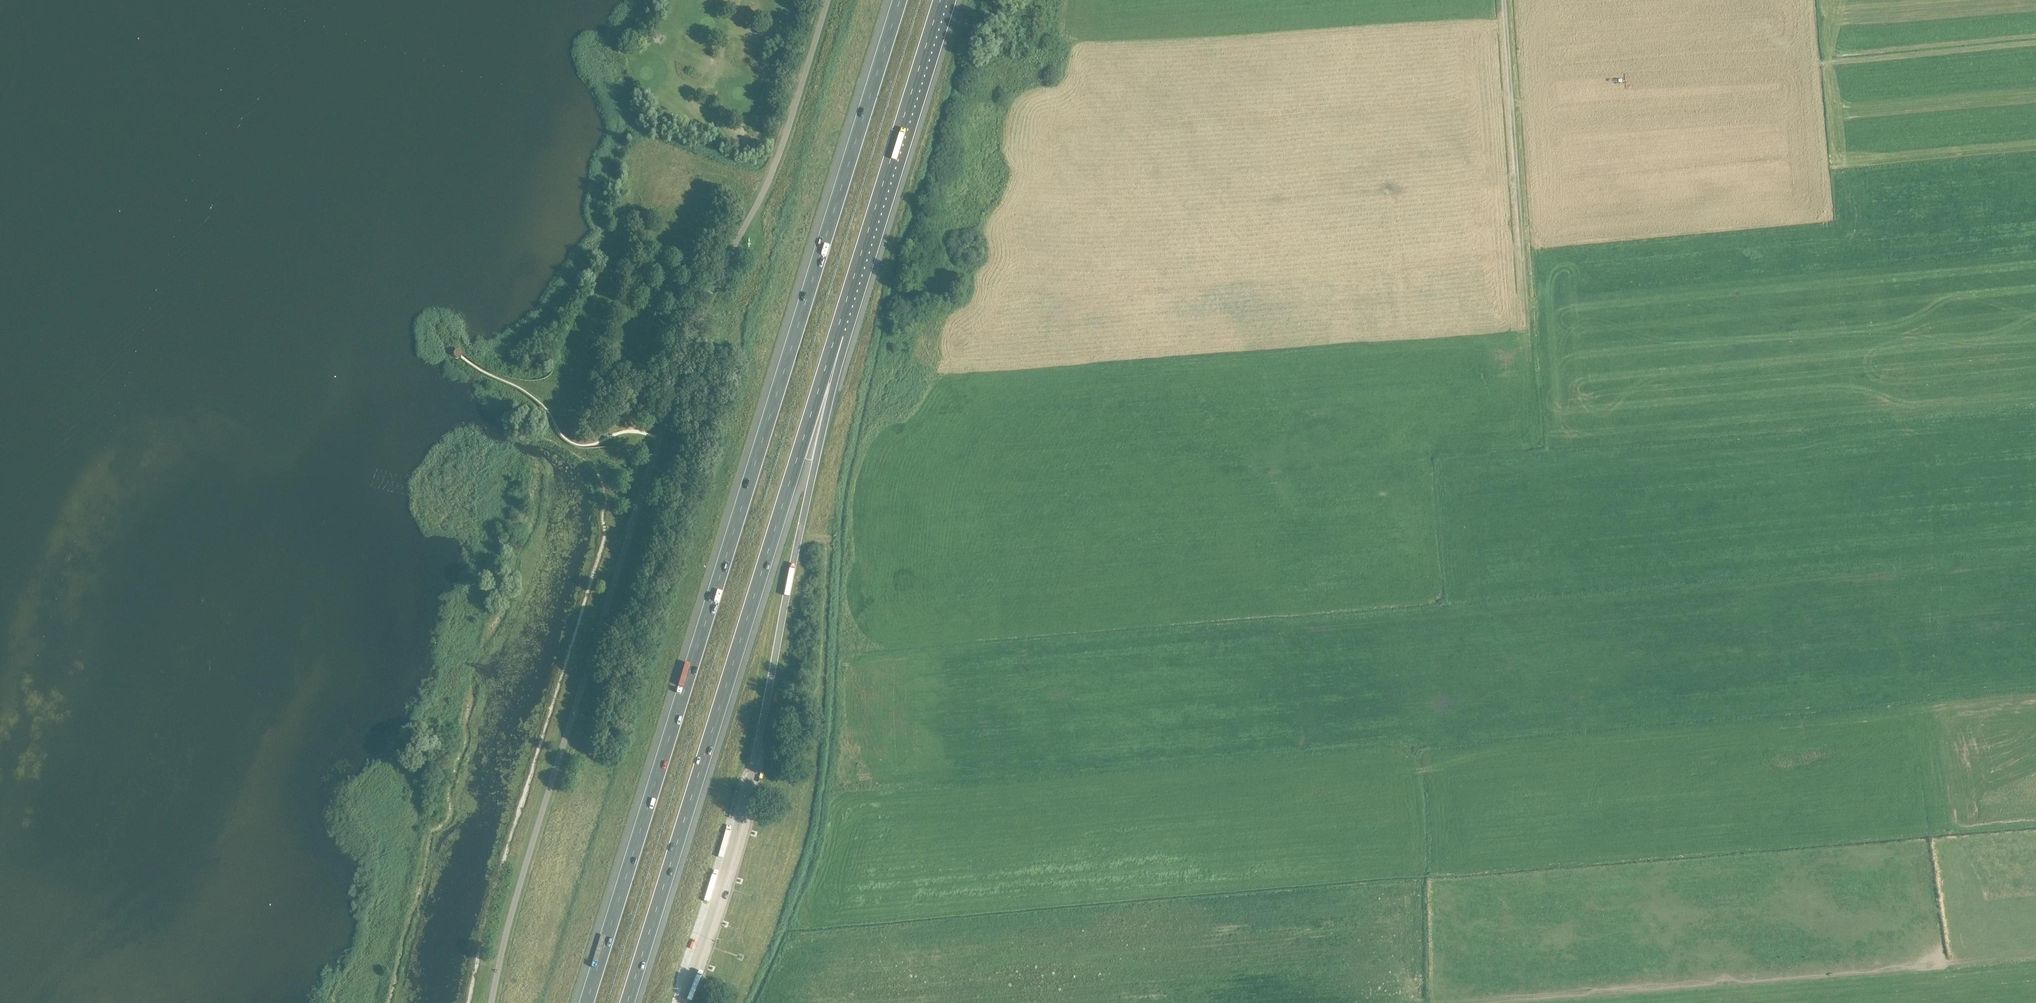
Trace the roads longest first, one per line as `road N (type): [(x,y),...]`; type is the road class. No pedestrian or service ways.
road 1 (motorway): [(898,0),(583,1002)]
road 2 (motorway): [(627,1002),(836,334)]
road 3 (motorway): [(836,334),(940,0)]
road 4 (motorway): [(791,576),(836,334)]

